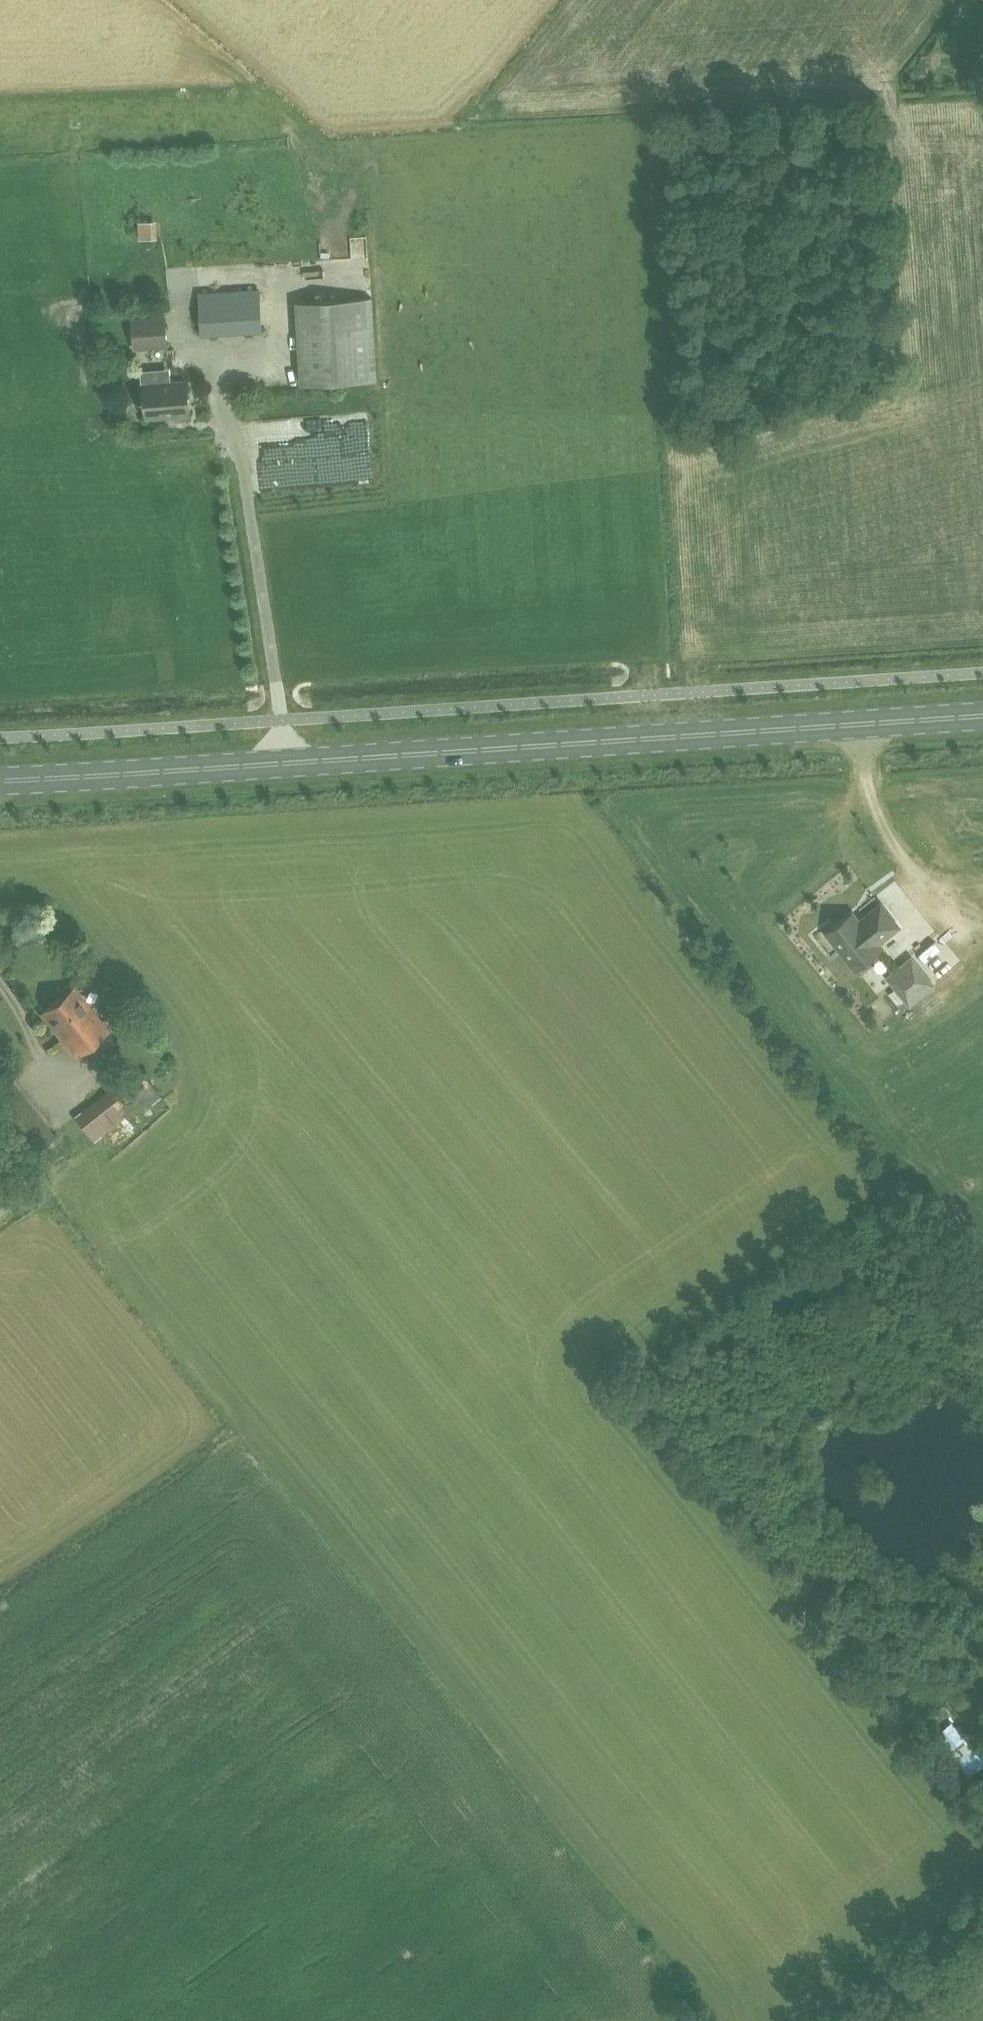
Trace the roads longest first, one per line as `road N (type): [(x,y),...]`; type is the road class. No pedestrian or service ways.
road 1 (primary): [(0,777),(982,714)]
road 2 (unclassified): [(863,2020),(982,1925)]

